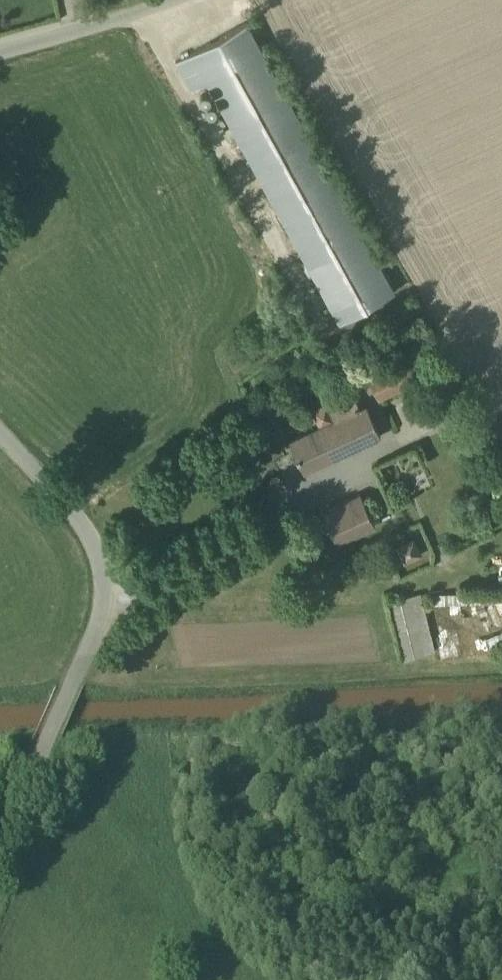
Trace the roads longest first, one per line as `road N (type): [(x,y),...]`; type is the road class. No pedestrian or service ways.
road 1 (unclassified): [(0,850),(85,659),(100,570),(72,511),(0,433)]
road 2 (track): [(71,689),(501,668)]
road 3 (unclassified): [(170,0),(0,55)]

